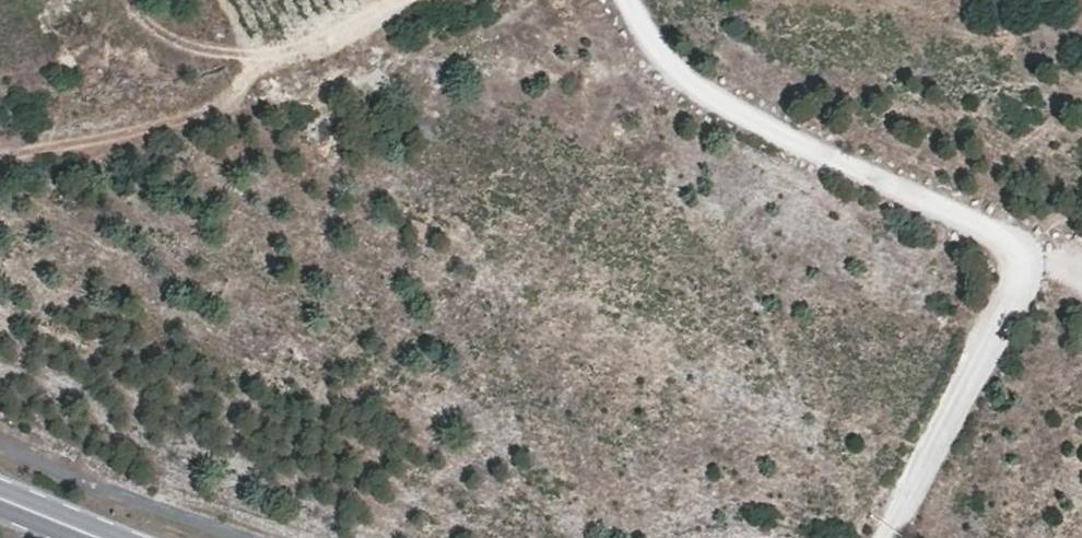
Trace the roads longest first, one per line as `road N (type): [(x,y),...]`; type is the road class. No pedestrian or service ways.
road 1 (track): [(634,0),(671,66),(1012,250),(1026,269),(1020,299),(889,537)]
road 2 (primary): [(115,537),(0,492)]

